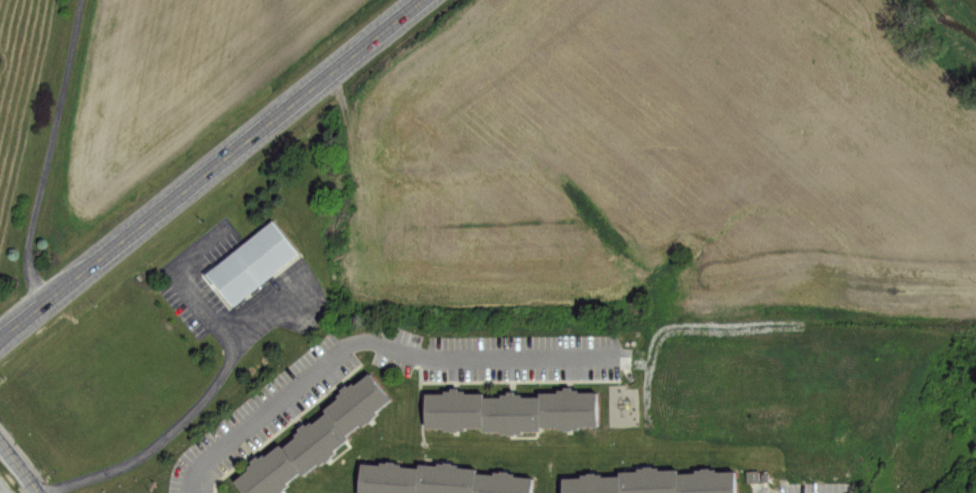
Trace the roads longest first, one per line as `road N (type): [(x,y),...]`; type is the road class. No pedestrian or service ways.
road 1 (primary): [(0,345),(432,0)]
road 2 (residential): [(181,492),(181,479),(227,435),(347,346),(456,361),(611,356)]

